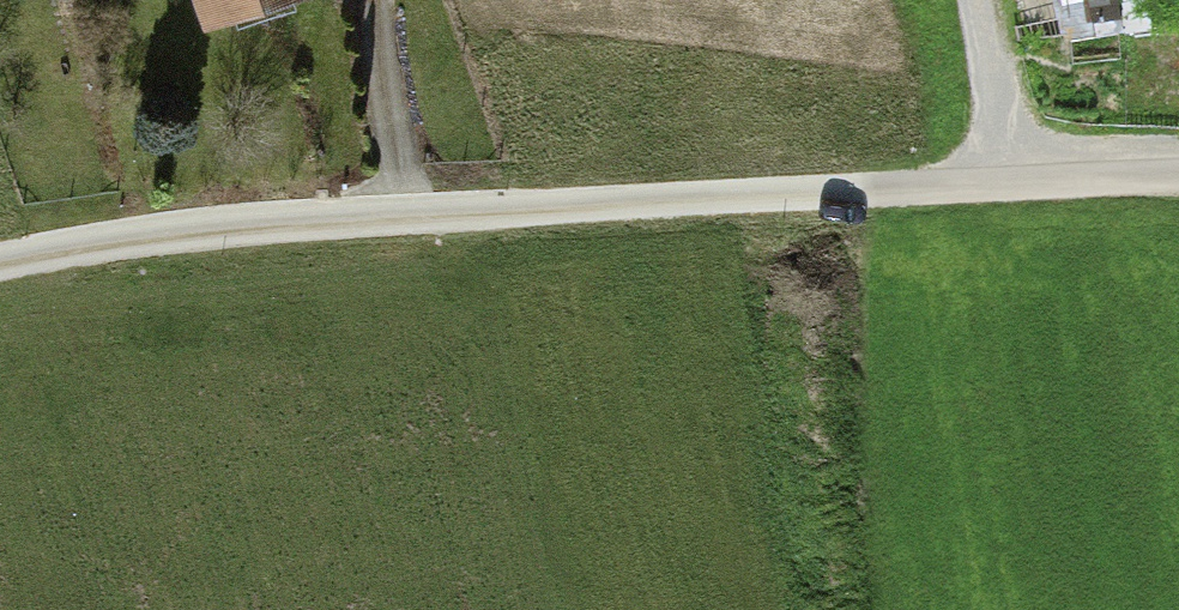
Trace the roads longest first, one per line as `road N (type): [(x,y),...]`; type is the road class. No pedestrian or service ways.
road 1 (residential): [(1178,180),(242,235),(0,269)]
road 2 (track): [(373,0),(407,225)]
road 3 (track): [(988,0),(1028,189)]

